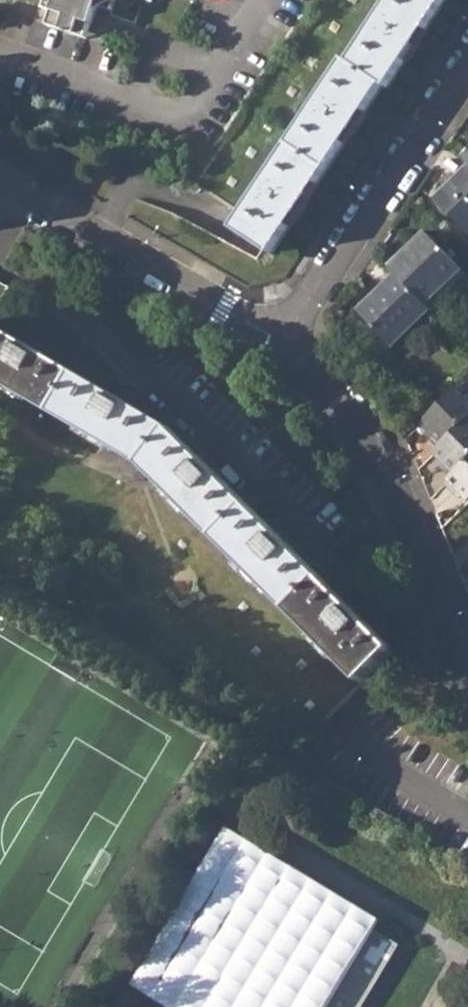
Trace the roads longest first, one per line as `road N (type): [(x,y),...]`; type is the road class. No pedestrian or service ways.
road 1 (residential): [(281,344),(364,432),(467,672)]
road 2 (residential): [(467,60),(281,344)]
road 3 (residential): [(0,180),(281,344)]

